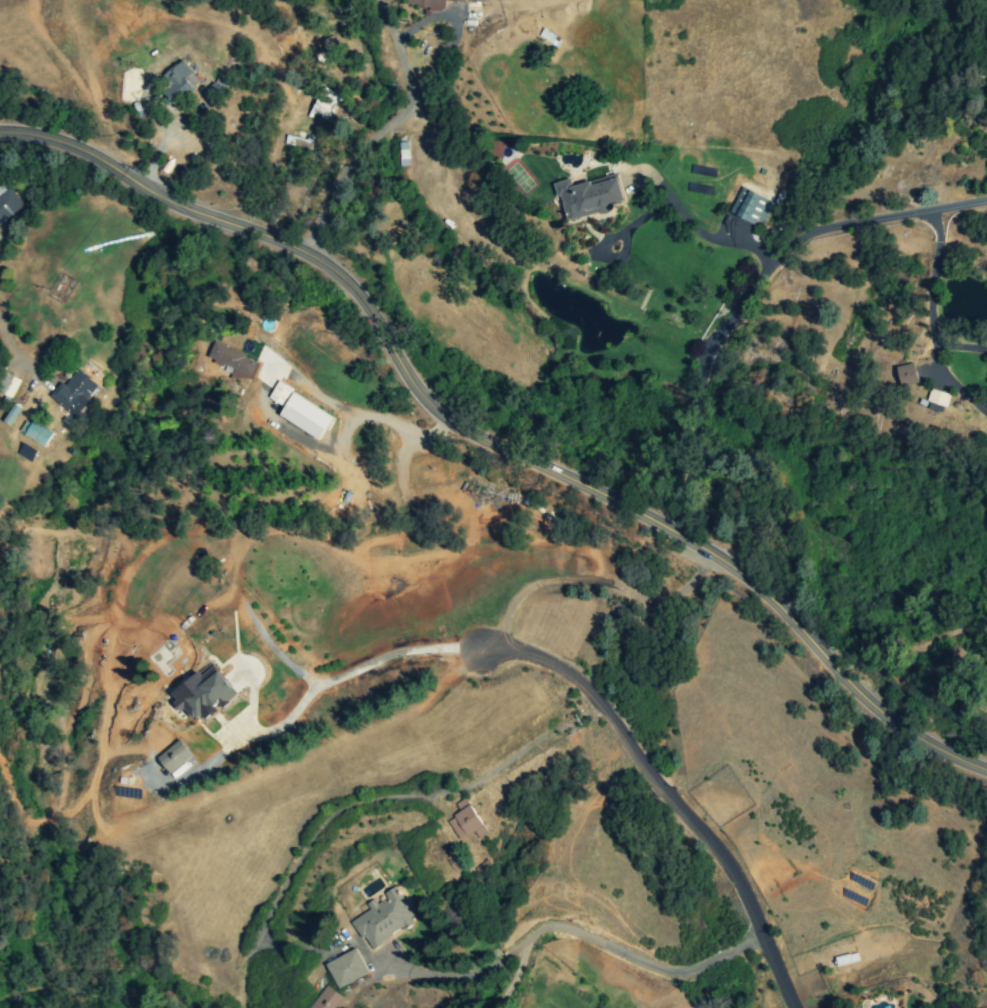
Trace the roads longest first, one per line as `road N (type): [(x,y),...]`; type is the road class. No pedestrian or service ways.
road 1 (primary): [(0,136),(84,153),(159,198),(322,260),(356,289),(414,385),(452,422),(656,517),(734,567),(881,713),(986,772)]
road 2 (residential): [(656,517),(724,324),(779,251),(847,226),(986,203)]
road 3 (residential): [(791,1007),(722,859),(653,782),(589,692),(529,653),(482,650)]

